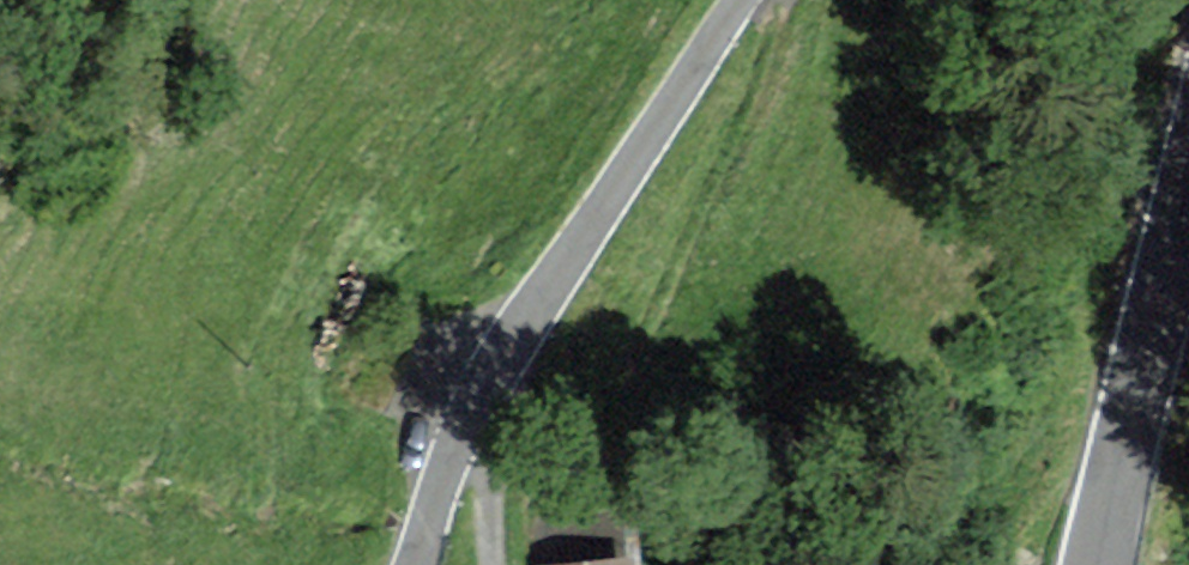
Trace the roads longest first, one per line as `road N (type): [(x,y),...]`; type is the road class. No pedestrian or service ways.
road 1 (unclassified): [(743,0),(497,367),(453,454),(416,564)]
road 2 (unclassified): [(1188,201),(1099,564)]
road 3 (track): [(495,564),(484,470),(459,439)]

